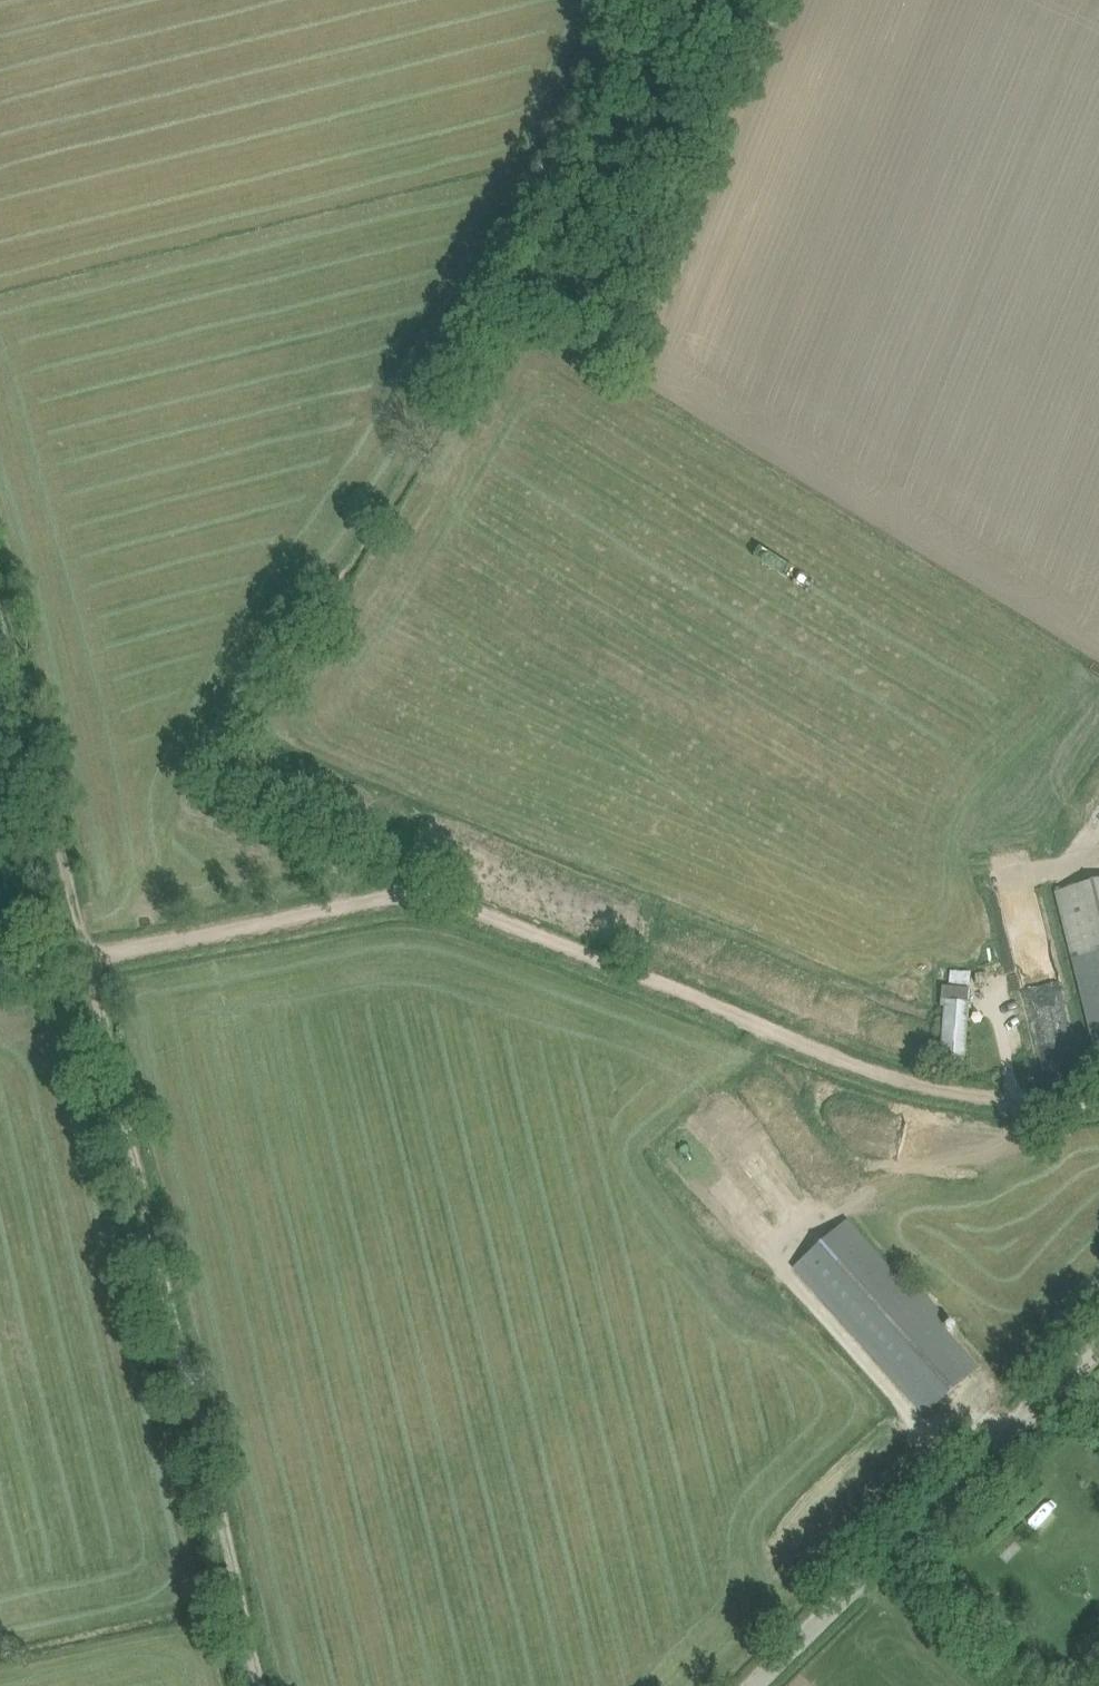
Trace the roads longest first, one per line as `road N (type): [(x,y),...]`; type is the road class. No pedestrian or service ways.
road 1 (track): [(98,962),(415,906),(874,1076),(1056,1103),(1098,1100)]
road 2 (track): [(98,962),(260,1685)]
road 3 (unclassified): [(755,1685),(1098,1345)]
road 4 (track): [(0,563),(98,962)]

